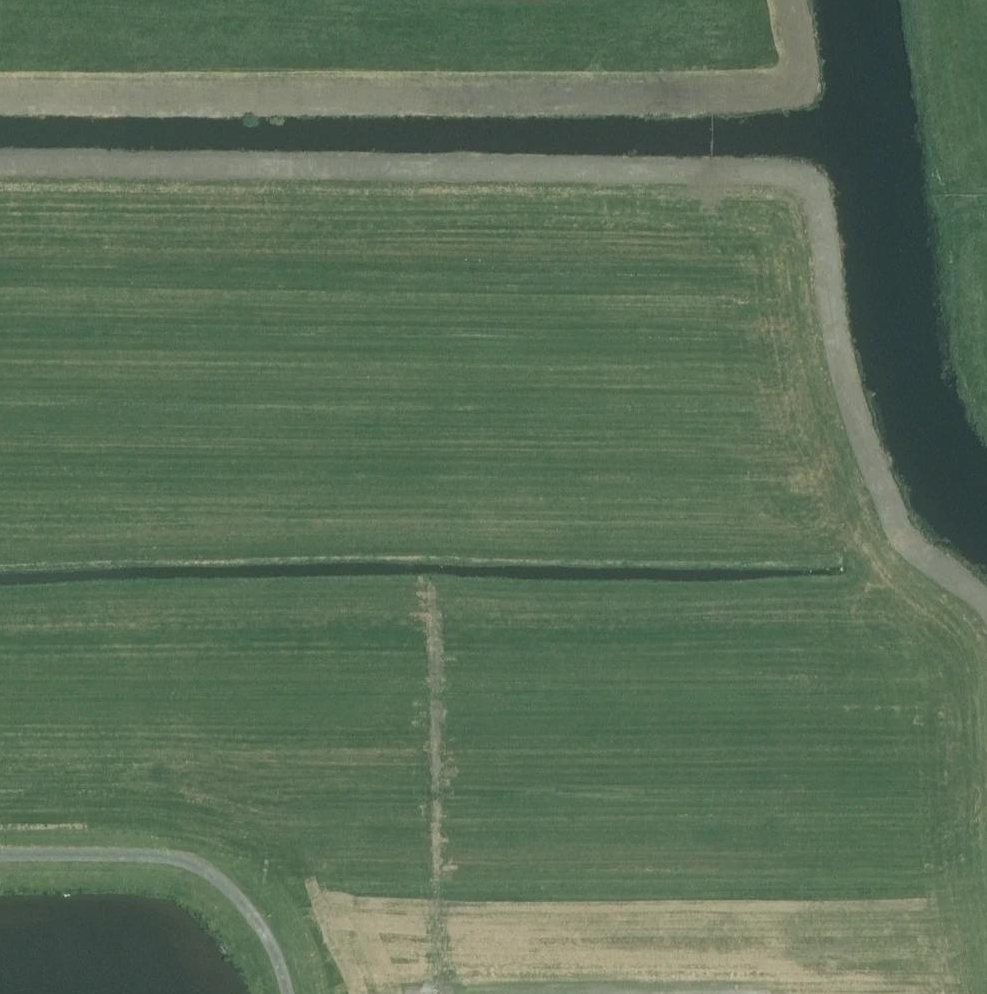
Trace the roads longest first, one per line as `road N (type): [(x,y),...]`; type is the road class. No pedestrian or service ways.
road 1 (track): [(282,993),(265,946),(227,893),(191,865),(146,854),(0,854)]

